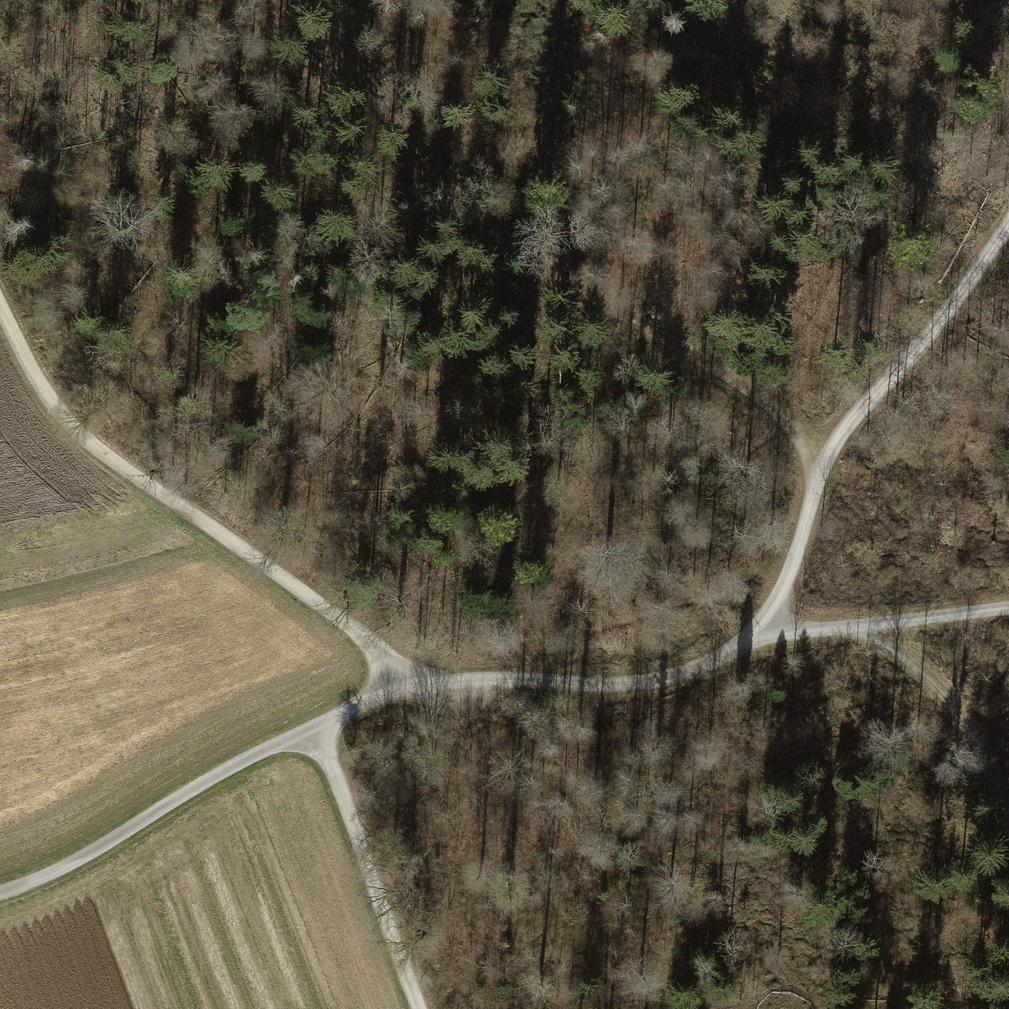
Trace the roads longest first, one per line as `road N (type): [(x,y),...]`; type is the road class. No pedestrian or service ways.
road 1 (track): [(813,498),(805,453),(785,420),(503,233),(406,133),(313,0)]
road 2 (track): [(425,687),(332,611),(93,444),(44,388),(0,305)]
road 3 (track): [(754,634),(781,597),(835,446),(1008,223)]
road 4 (track): [(0,893),(91,852),(317,724)]
road 5 (track): [(425,687),(655,681),(704,665),(754,634)]
road 6 (track): [(317,724),(420,1008)]
road 7 (track): [(1008,823),(955,708),(919,668),(855,626)]
road 8 (track): [(1008,608),(754,634)]

